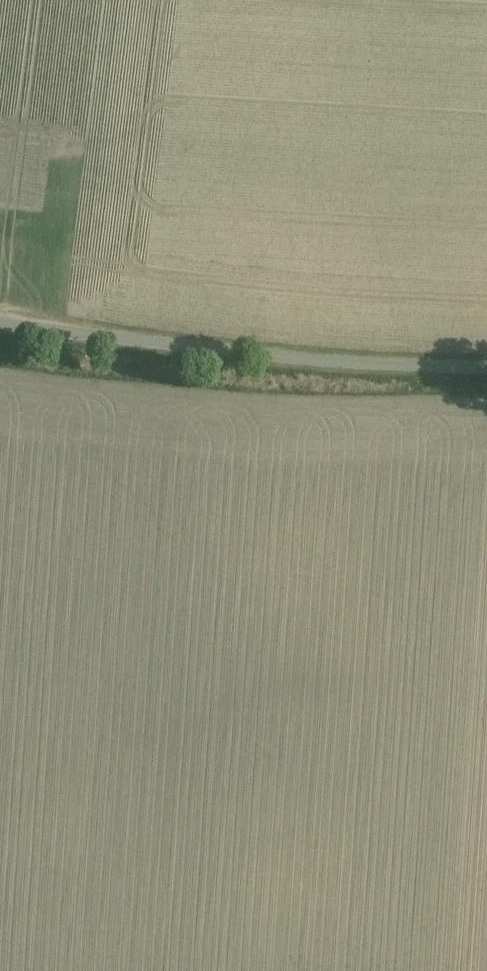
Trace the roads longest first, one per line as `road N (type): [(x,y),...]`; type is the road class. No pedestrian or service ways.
road 1 (unclassified): [(0,323),(272,367),(486,371)]

